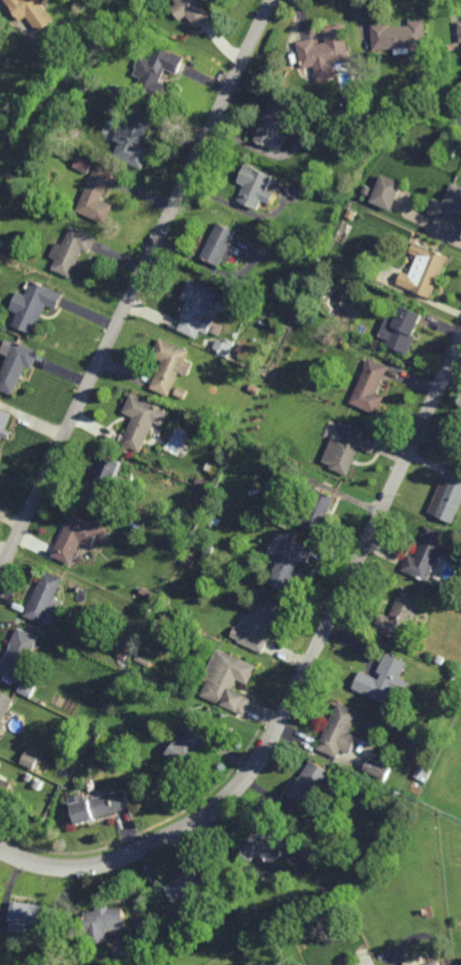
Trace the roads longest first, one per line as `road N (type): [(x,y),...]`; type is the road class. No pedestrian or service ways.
road 1 (residential): [(460,341),(248,776),(211,810),(104,863),(64,866),(0,848)]
road 2 (residential): [(273,0),(0,571)]

